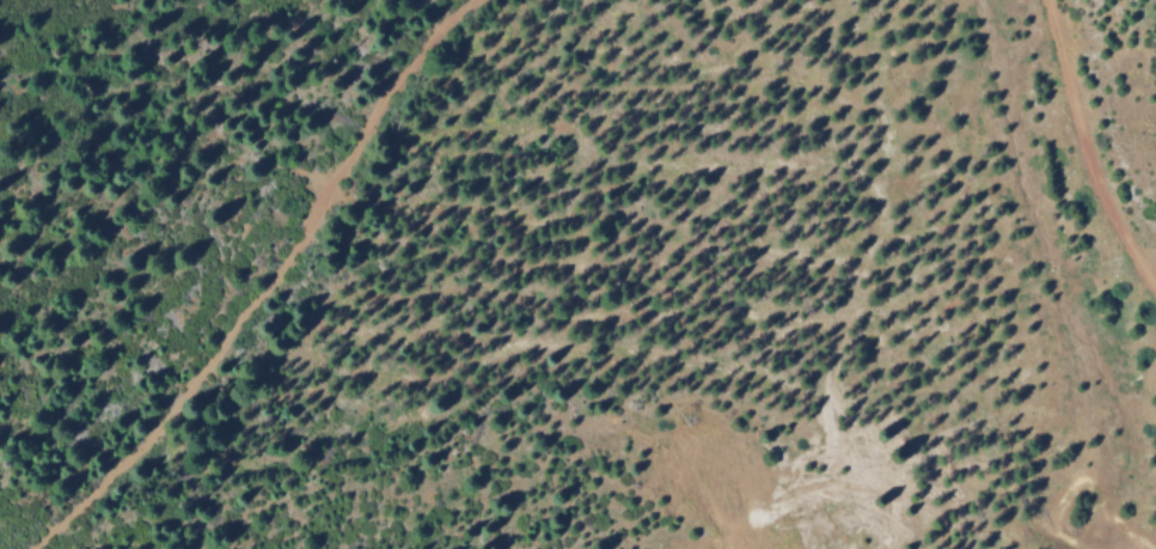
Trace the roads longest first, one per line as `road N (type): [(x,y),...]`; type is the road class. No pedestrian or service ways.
road 1 (track): [(28,548),(87,499),(218,350),(301,240),(406,71)]
road 2 (track): [(1046,0),(1125,236),(1155,288)]

